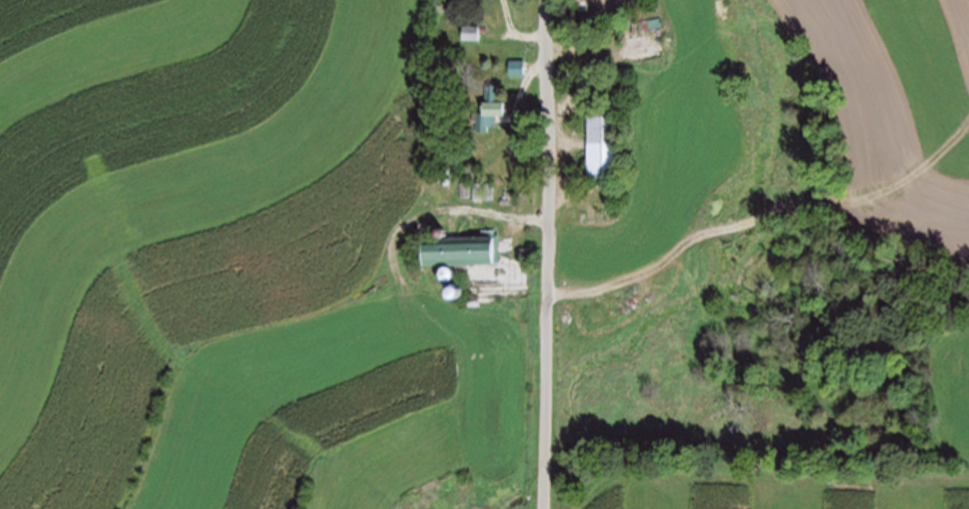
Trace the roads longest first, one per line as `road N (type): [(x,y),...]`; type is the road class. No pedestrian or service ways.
road 1 (residential): [(547,508),(547,0)]
road 2 (track): [(547,292),(642,274),(703,237),(781,209),(873,202),(902,187),(968,125)]
road 3 (track): [(547,218),(435,209),(408,223),(387,247),(387,263),(396,279),(421,288)]
road 4 (track): [(547,111),(593,66),(585,49),(547,45)]

